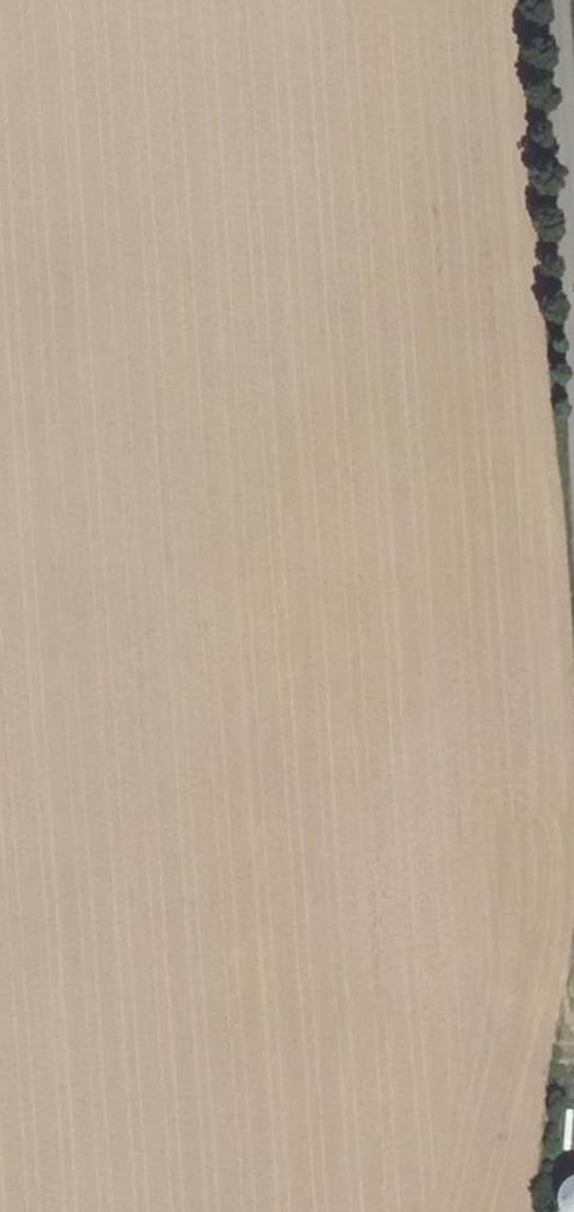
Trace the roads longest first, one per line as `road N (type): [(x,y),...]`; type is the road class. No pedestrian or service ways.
road 1 (unclassified): [(573,284),(555,0)]

